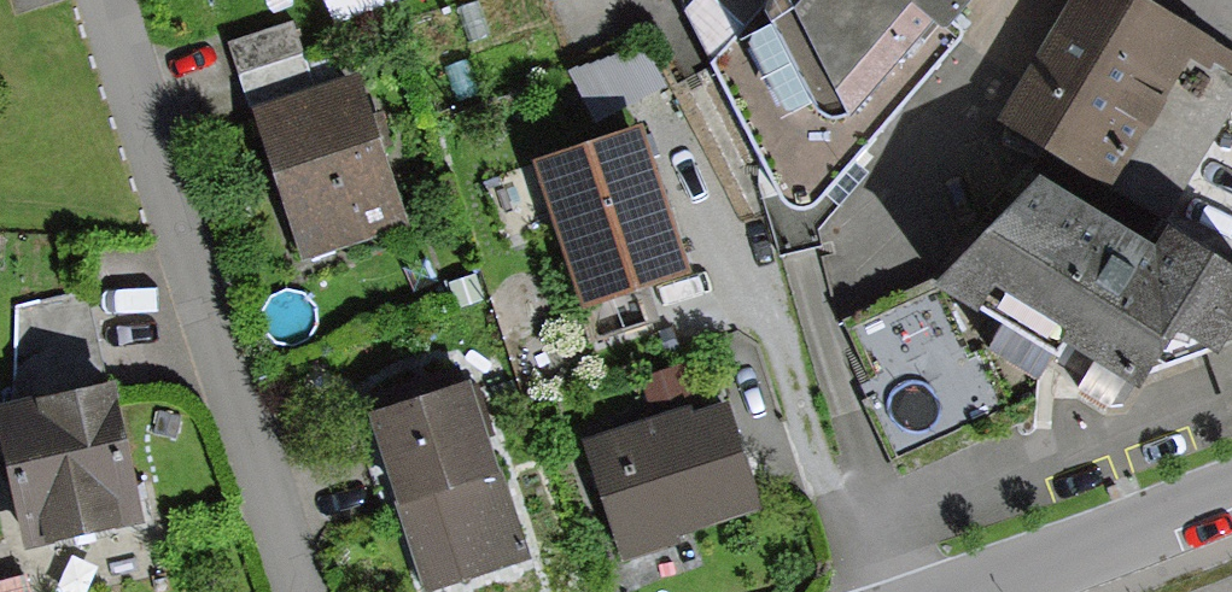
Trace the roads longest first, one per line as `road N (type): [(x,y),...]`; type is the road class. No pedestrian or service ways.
road 1 (residential): [(1231,495),(982,591)]

